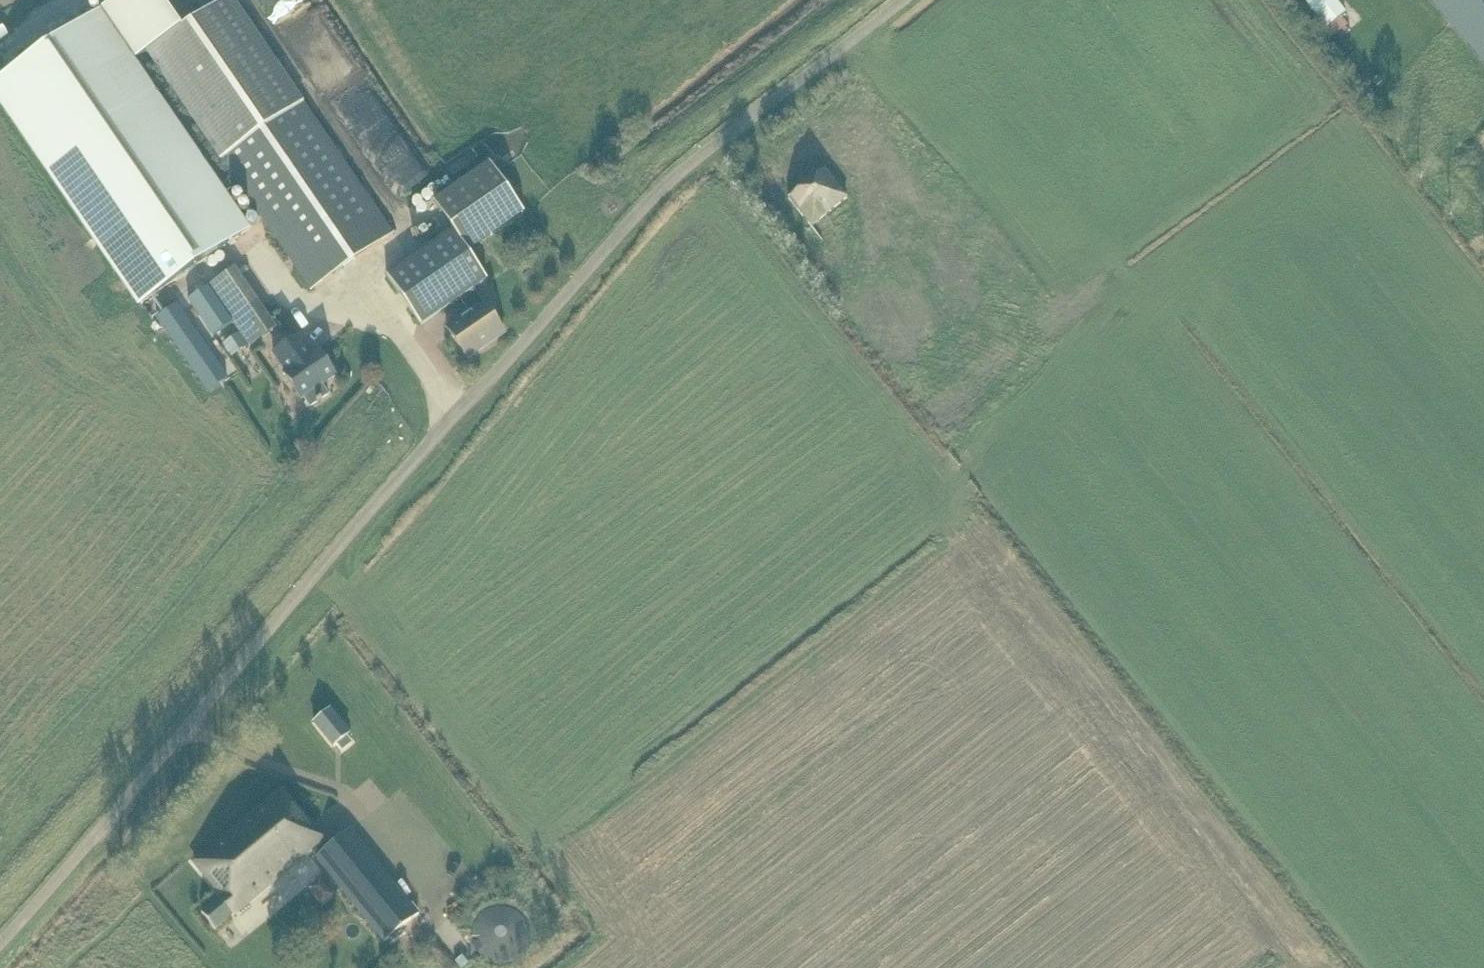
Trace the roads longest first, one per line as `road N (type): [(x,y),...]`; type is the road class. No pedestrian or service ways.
road 1 (unclassified): [(0,938),(658,193),(906,0)]

